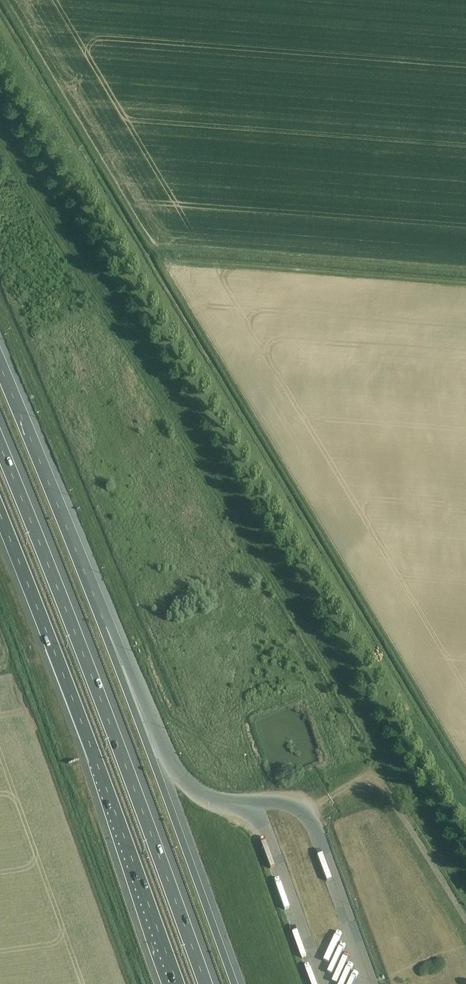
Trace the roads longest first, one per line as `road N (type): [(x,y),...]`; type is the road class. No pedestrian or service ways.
road 1 (motorway): [(205,983),(0,447)]
road 2 (motorway): [(0,514),(177,983)]
road 3 (motorway): [(234,983),(106,628)]
road 4 (motorway): [(106,628),(0,368)]
road 5 (motorway): [(215,802),(190,791),(173,770),(106,628)]

